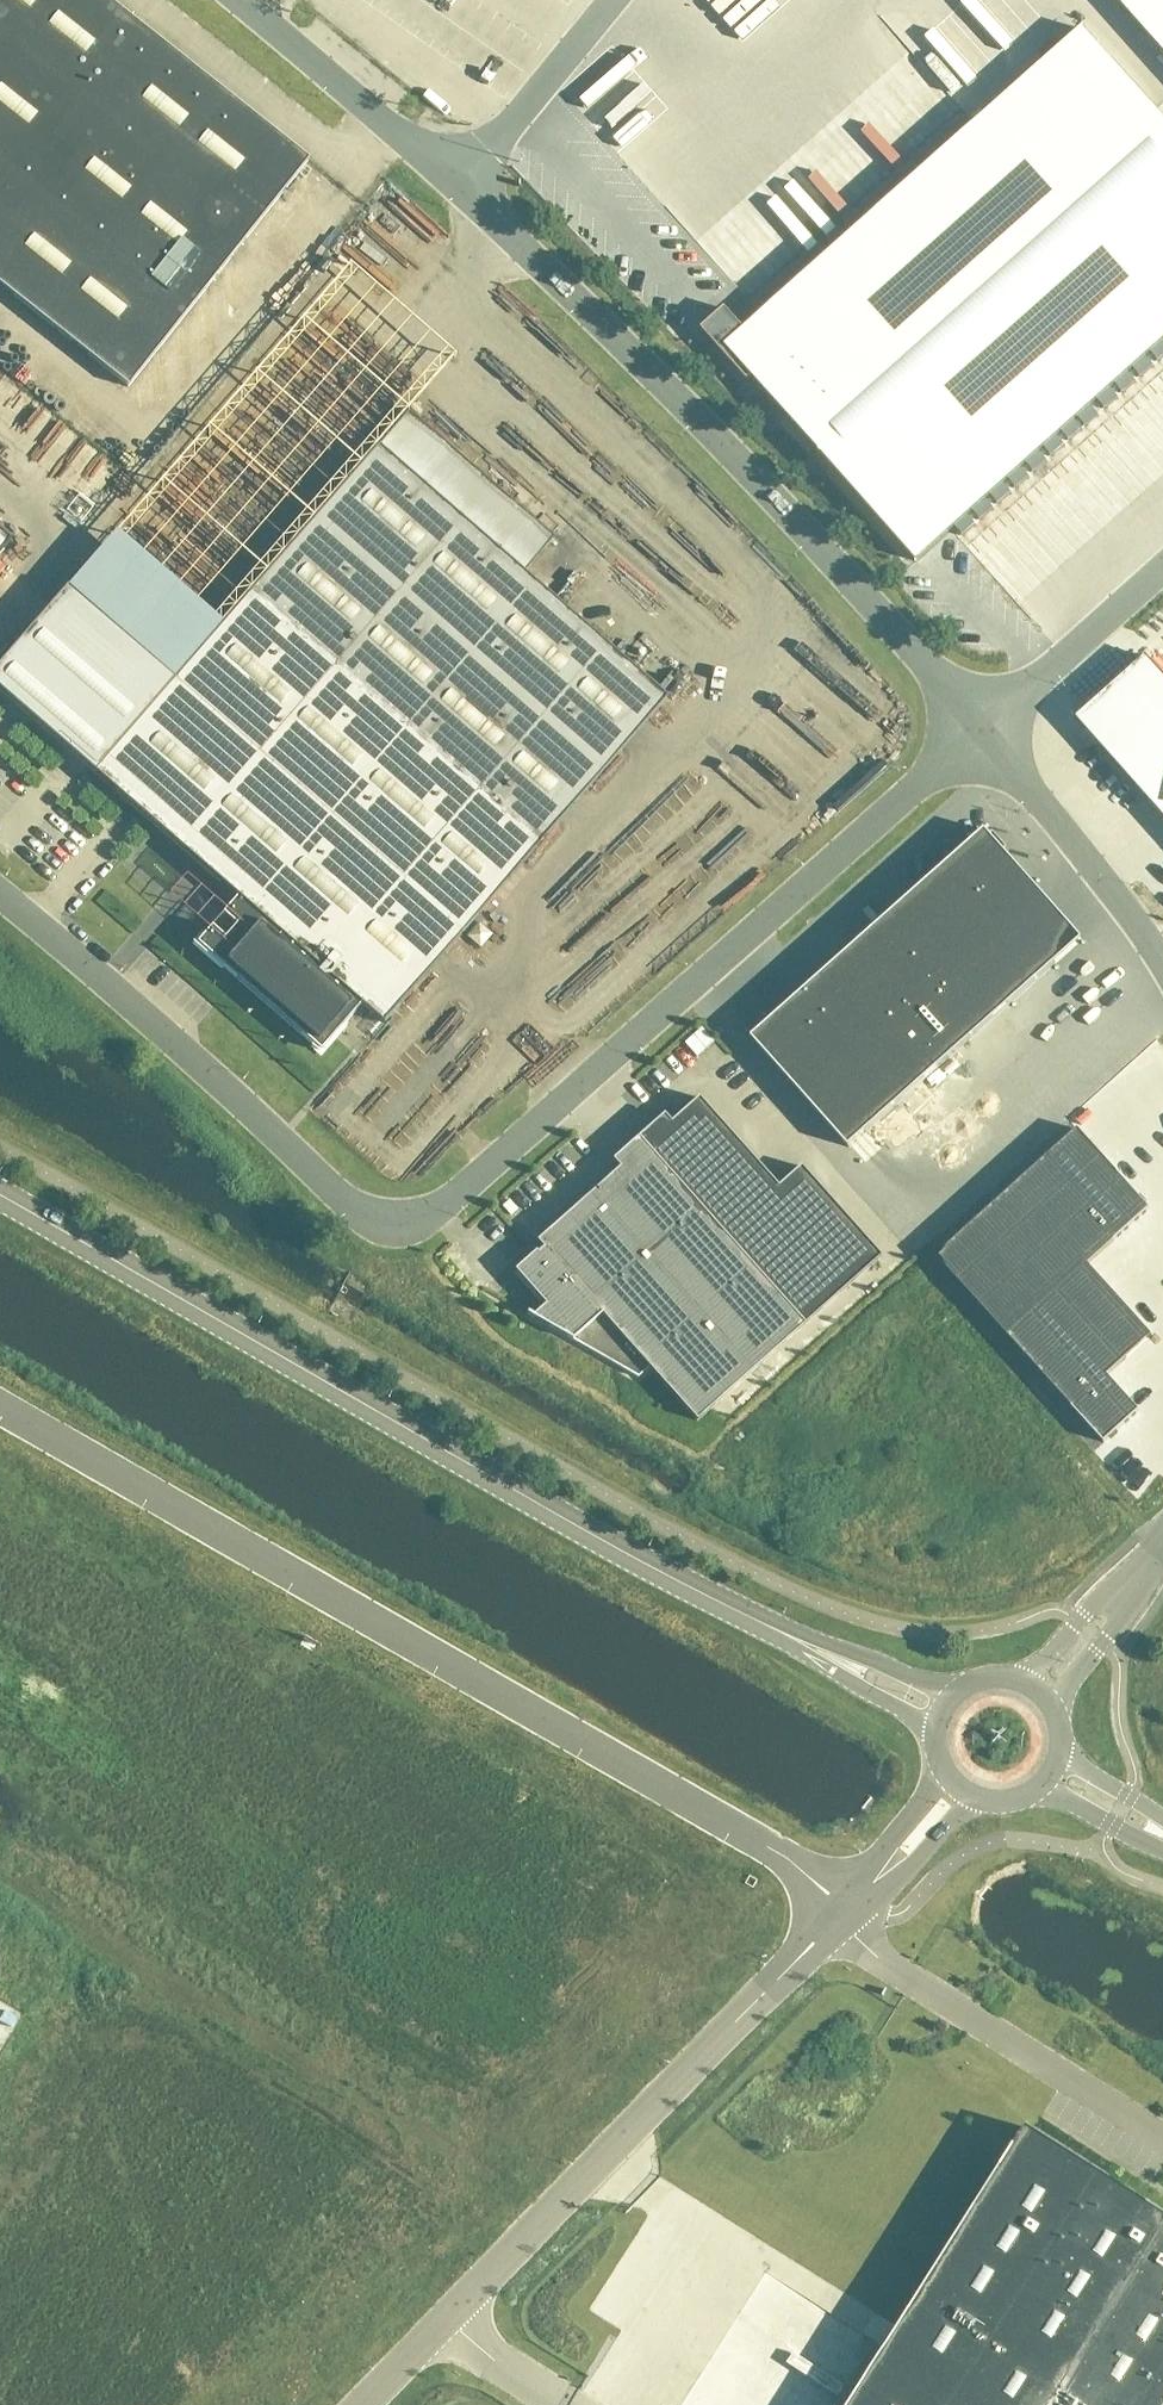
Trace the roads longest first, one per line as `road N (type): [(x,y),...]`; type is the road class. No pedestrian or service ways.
road 1 (unclassified): [(976,733),(446,1206),(418,1220),(388,1224),(344,1202),(0,894)]
road 2 (unclassified): [(235,0),(459,189),(782,508),(976,733)]
road 3 (unclassified): [(0,1408),(769,1849),(849,1909)]
road 4 (secondary): [(0,1190),(581,1528),(803,1643)]
road 5 (unclassified): [(849,1909),(364,2404)]
road 6 (unclassified): [(976,733),(1123,905),(1162,965)]
road 7 (unclassified): [(1162,568),(976,733)]
road 8 (unclassified): [(1054,1697),(1115,1626),(1153,1557)]
road 9 (unclassified): [(1153,1557),(1091,1605),(1028,1674)]
road 10 (unclassified): [(849,1909),(910,1862),(966,1803)]
road 11 (unclassified): [(938,1779),(849,1909)]
road 12 (secondary): [(803,1643),(925,1729)]
road 13 (secondary): [(944,1689),(803,1643)]
road 14 (secondary): [(1044,1790),(1162,1850)]

